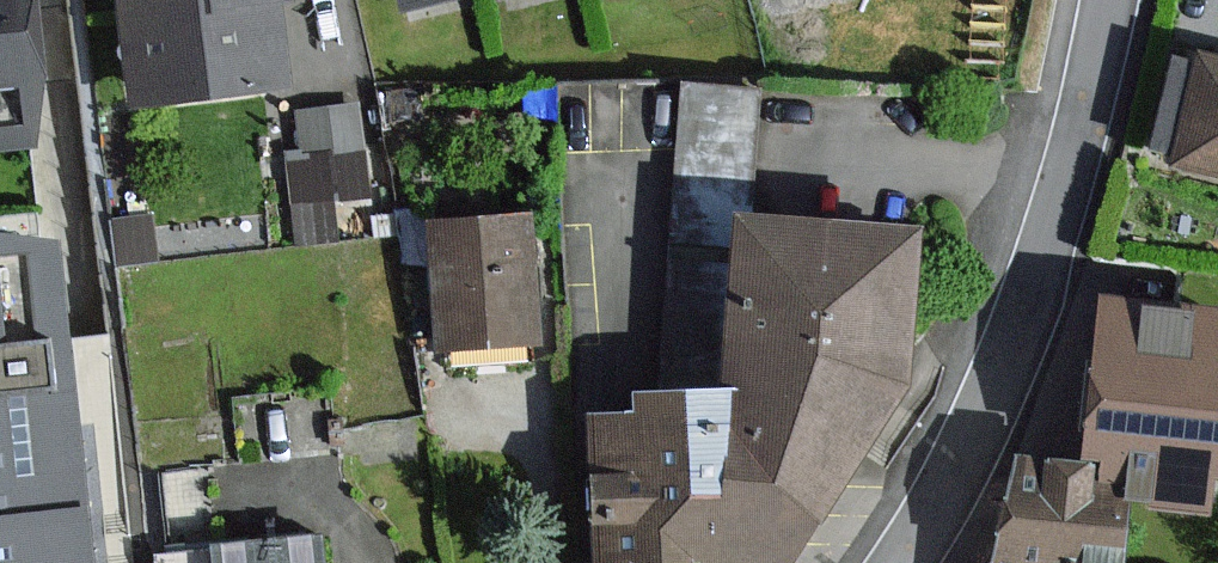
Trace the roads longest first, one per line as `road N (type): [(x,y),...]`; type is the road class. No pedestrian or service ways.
road 1 (residential): [(899,562),(962,453),(1010,343),(1059,204),(1109,0)]

